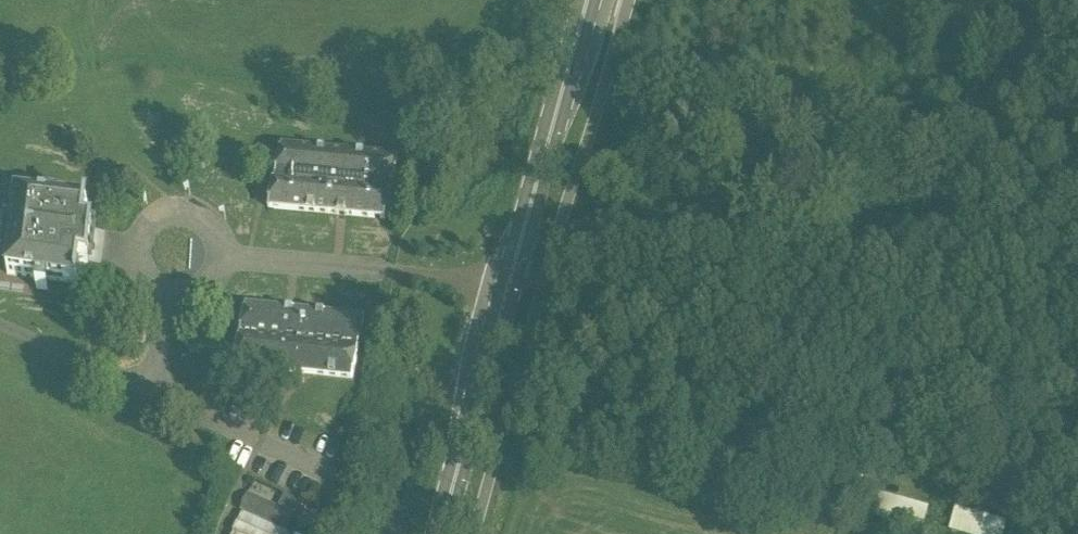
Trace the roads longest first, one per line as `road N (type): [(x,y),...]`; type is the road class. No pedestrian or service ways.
road 1 (track): [(1077,325),(561,286)]
road 2 (primary): [(517,282),(593,0)]
road 3 (primary): [(443,533),(517,282)]

